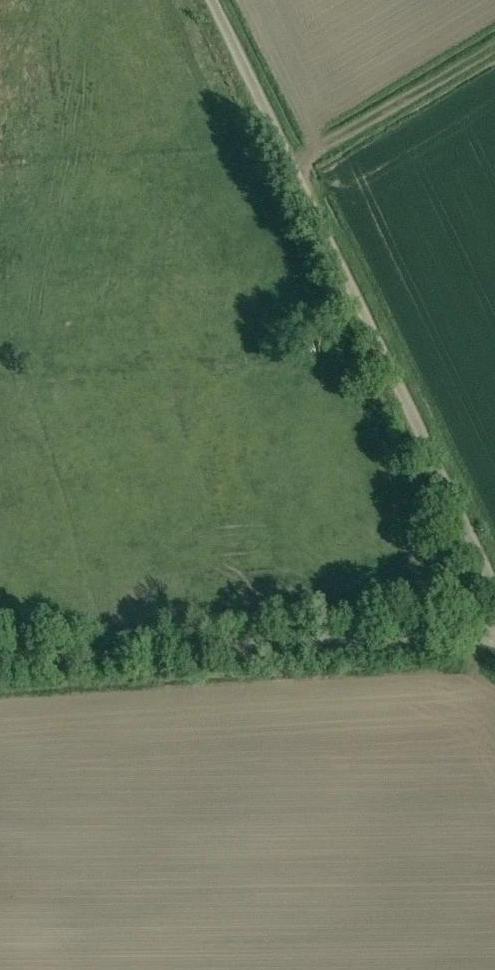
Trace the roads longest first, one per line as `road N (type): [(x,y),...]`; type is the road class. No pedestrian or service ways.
road 1 (track): [(494,594),(210,0)]
road 2 (unclassified): [(494,634),(0,662)]
road 3 (track): [(494,47),(289,166)]

